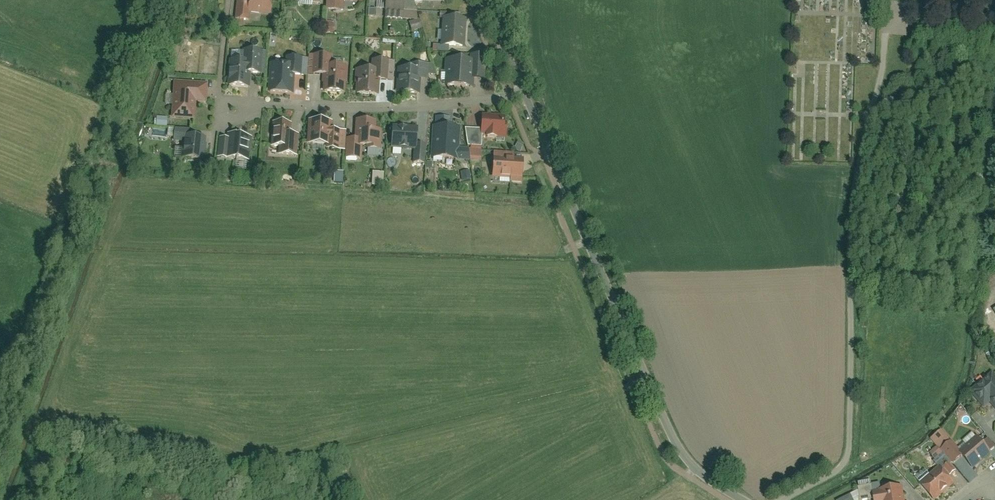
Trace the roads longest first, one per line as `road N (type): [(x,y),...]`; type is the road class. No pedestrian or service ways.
road 1 (residential): [(526,95),(671,440),(694,471),(742,499)]
road 2 (residential): [(526,95),(382,108),(234,107)]

